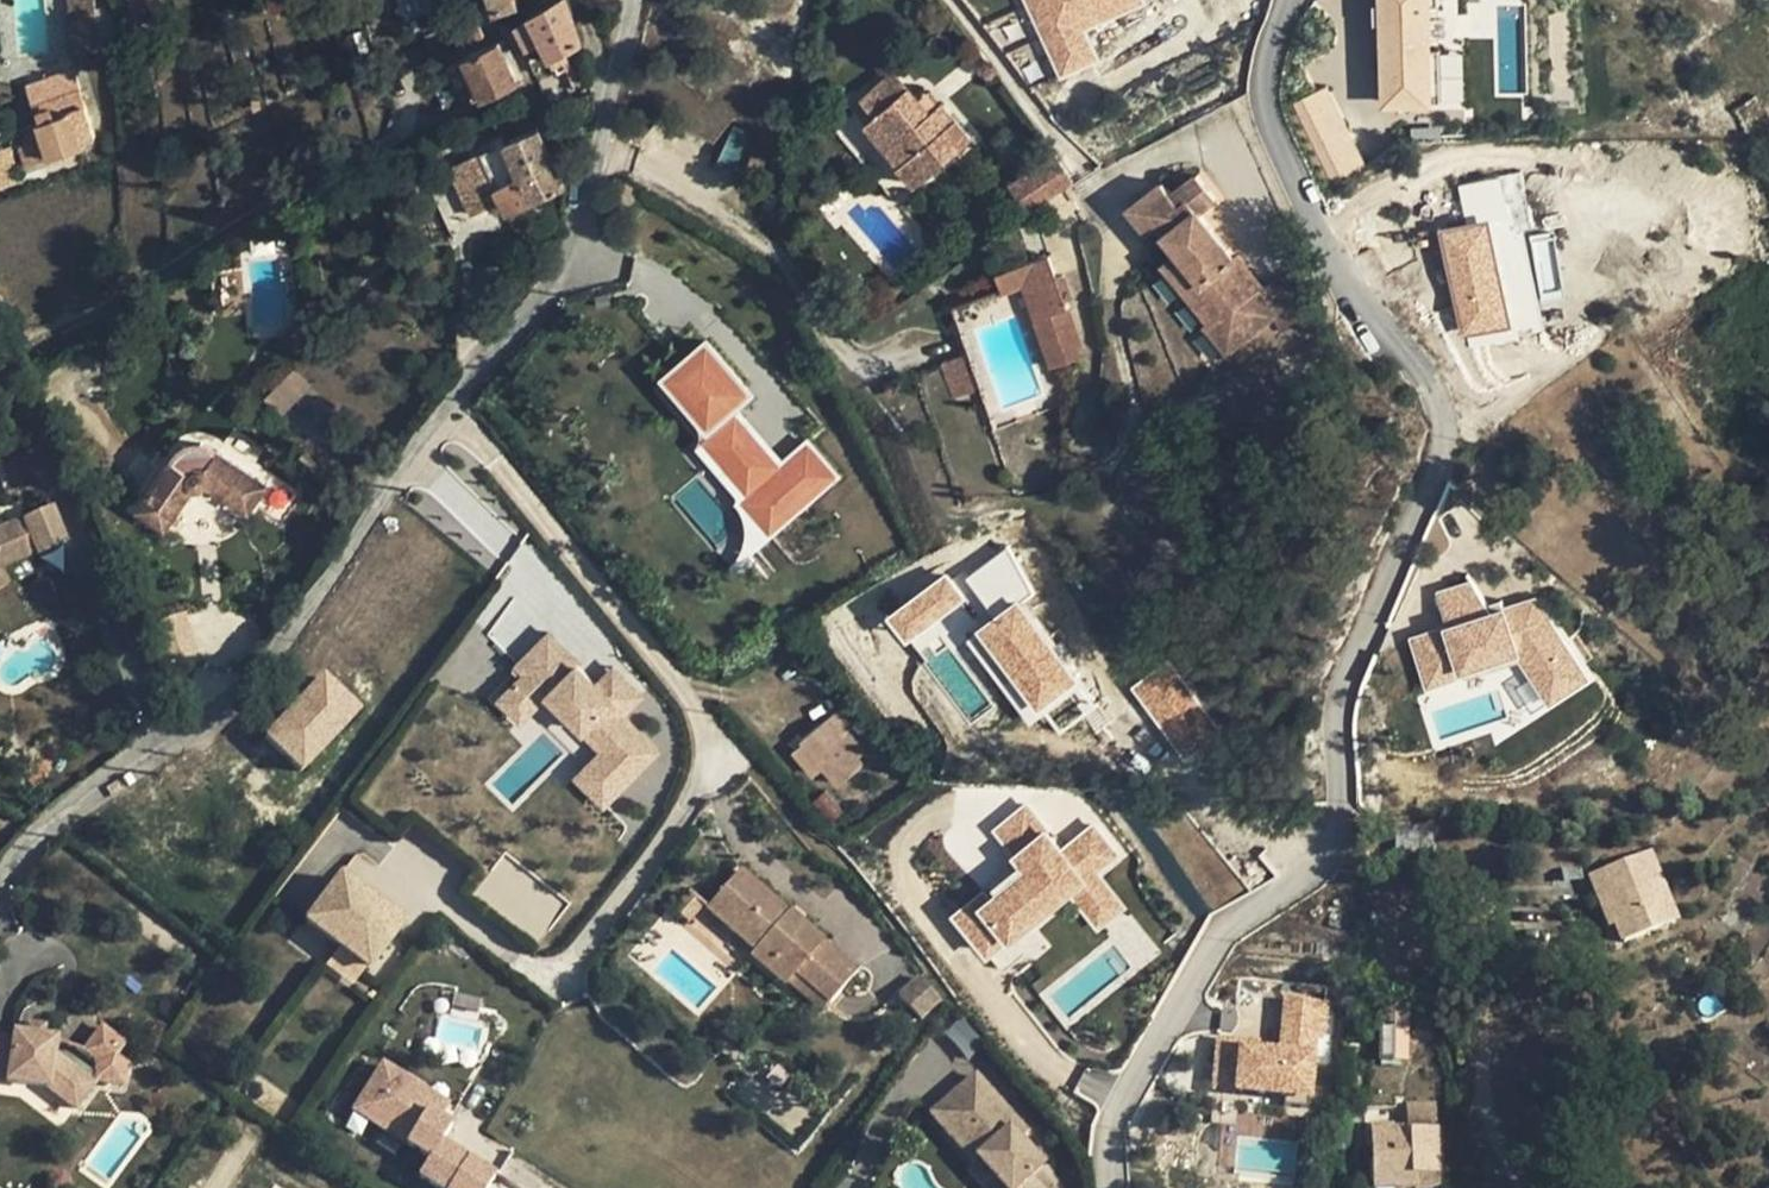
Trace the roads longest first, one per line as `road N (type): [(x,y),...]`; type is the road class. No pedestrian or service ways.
road 1 (residential): [(1112,1187),(1110,1145),(1127,1098),(1225,930),(1334,857),(1344,687),(1434,468),(1434,390),(1398,340),(1353,300),(1267,120),(1267,65),(1287,0)]
road 2 (residential): [(158,749),(253,684),(447,408),(545,295),(574,242),(633,0)]
road 3 (residential): [(158,749),(0,351)]
road 4 (residential): [(0,883),(24,848),(158,749)]

